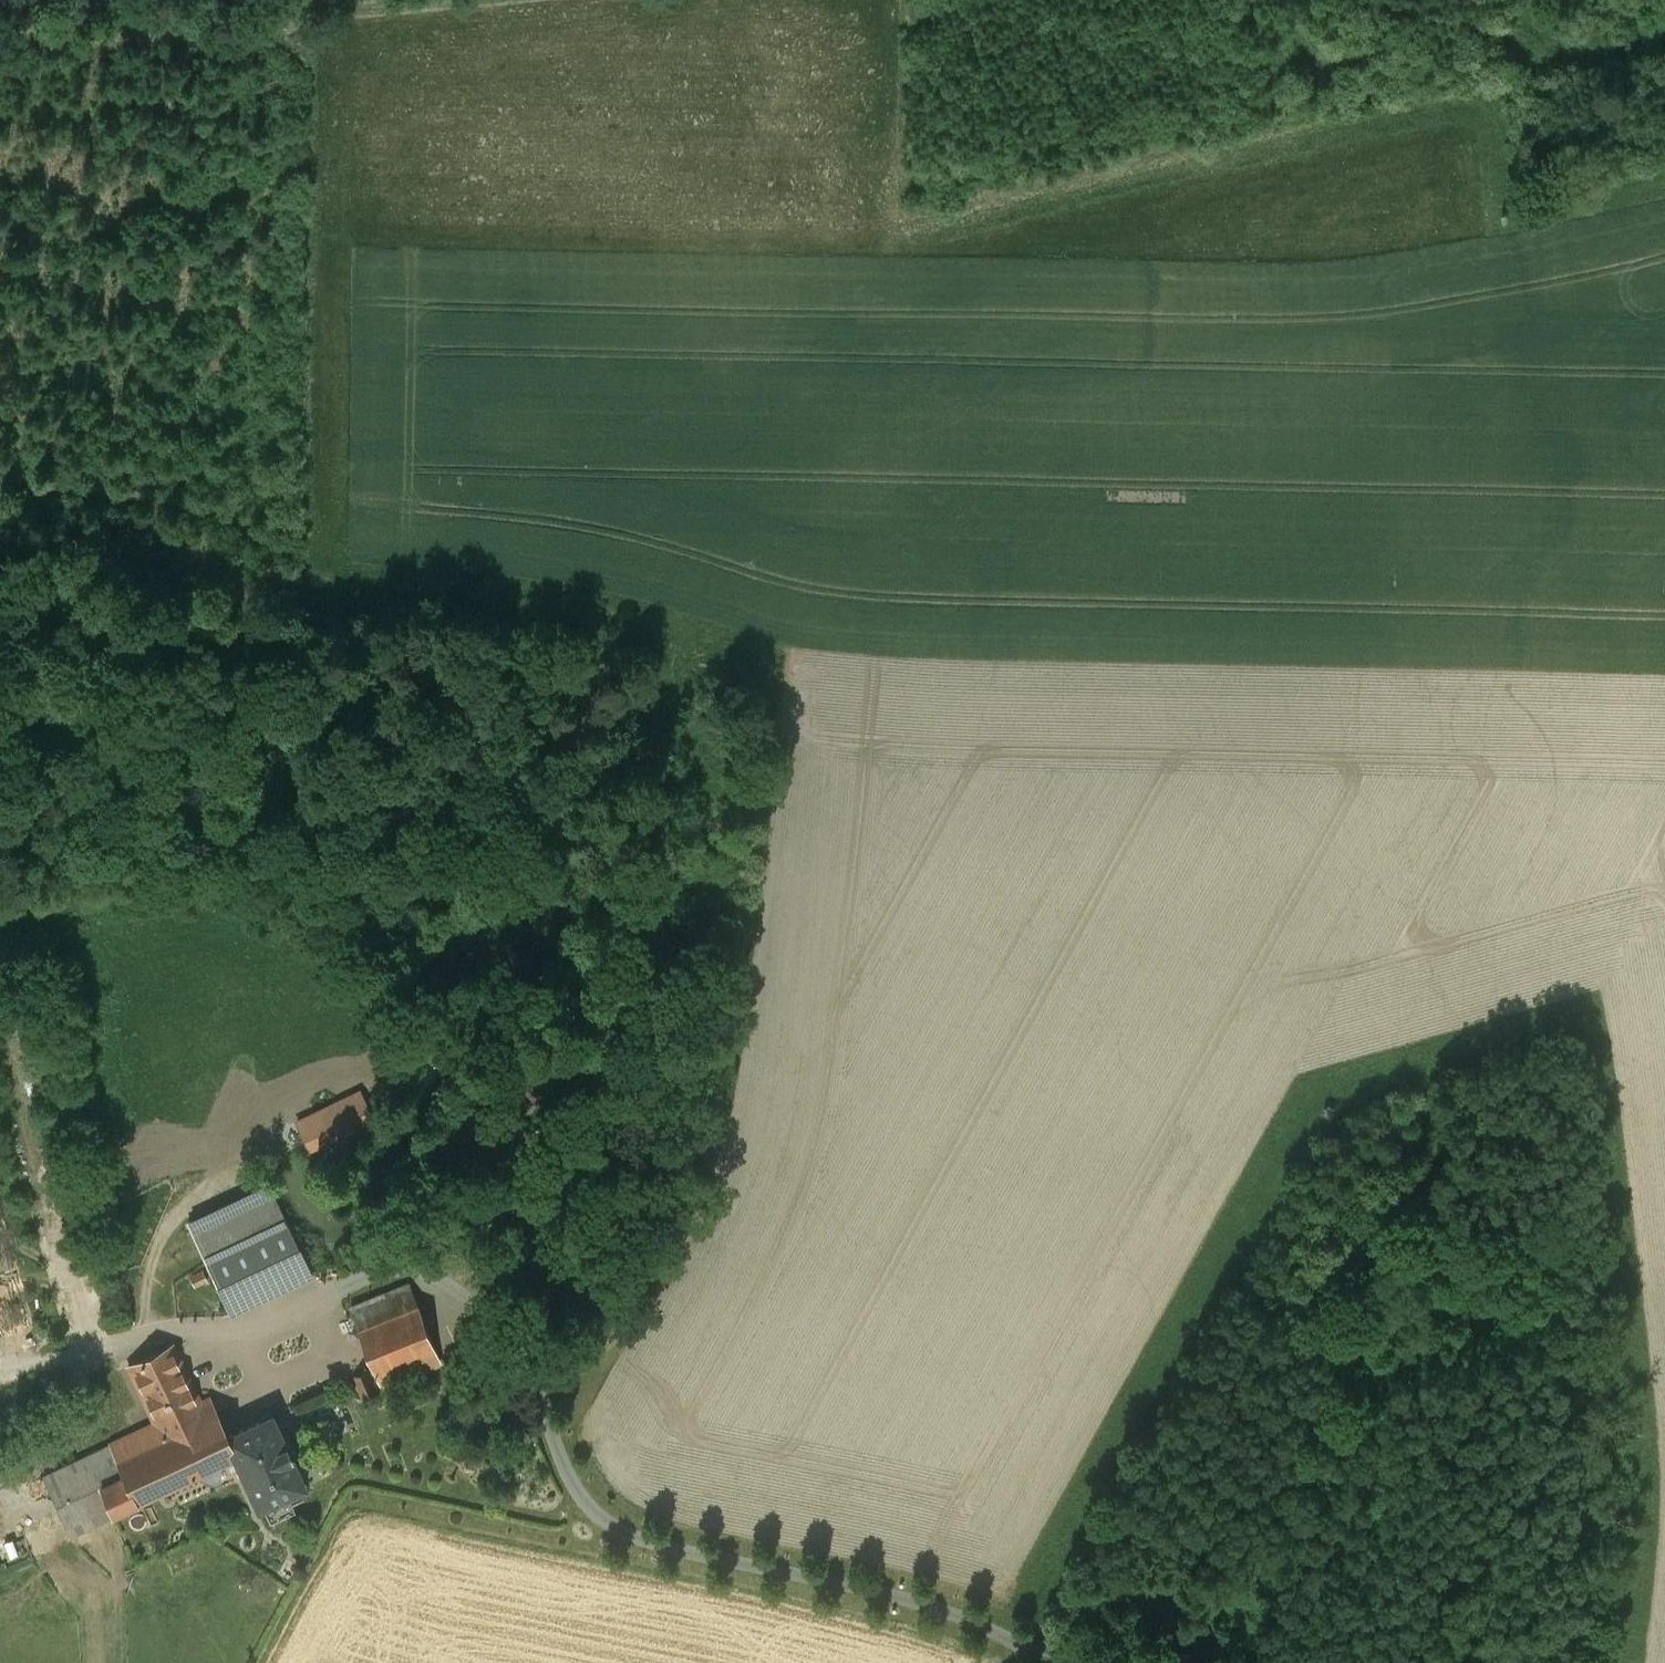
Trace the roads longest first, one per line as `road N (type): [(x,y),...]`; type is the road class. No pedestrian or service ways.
road 1 (track): [(471,1292),(532,1098),(628,1013),(653,959),(667,658)]
road 2 (track): [(532,1098),(479,1021),(286,845),(253,828),(77,788)]
road 3 (track): [(1664,35),(1587,54),(1555,38),(1542,0)]

